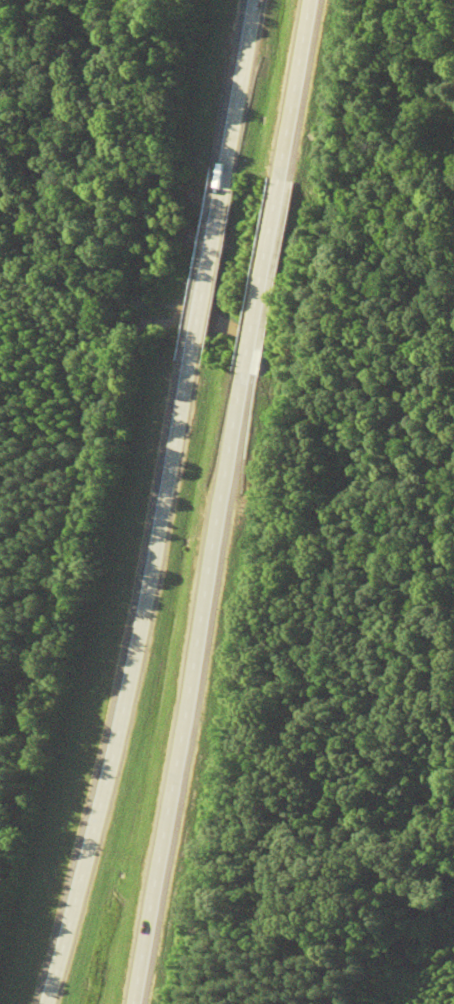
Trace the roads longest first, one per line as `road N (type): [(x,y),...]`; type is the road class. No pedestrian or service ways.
road 1 (motorway): [(194,363),(100,817),(44,1003)]
road 2 (motorway): [(141,1003),(247,371)]
road 3 (motorway): [(247,371),(279,177)]
road 4 (motorway): [(227,170),(194,363)]
road 5 (motorway): [(279,177),(310,0)]
road 6 (motorway): [(256,0),(227,170)]

